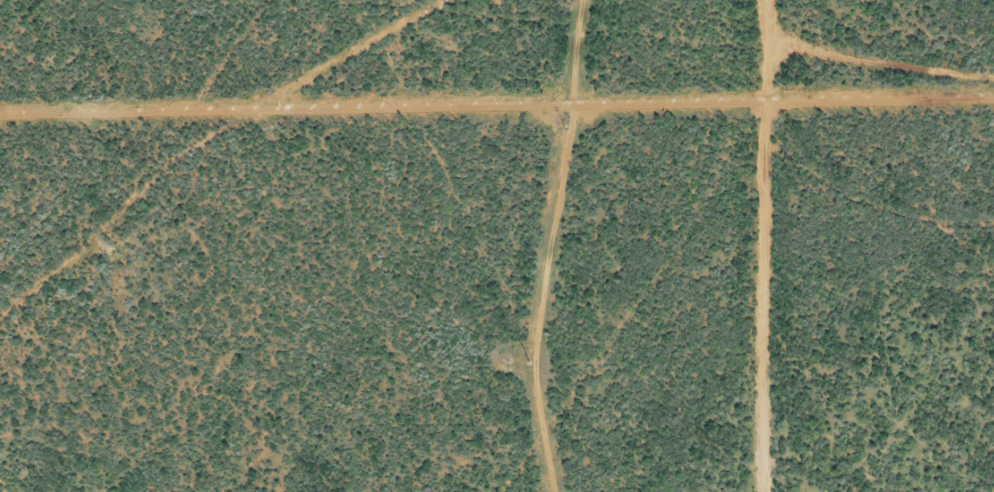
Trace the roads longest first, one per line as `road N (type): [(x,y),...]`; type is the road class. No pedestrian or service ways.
road 1 (residential): [(818,0),(813,491)]
road 2 (residential): [(993,229),(881,229),(814,214)]

